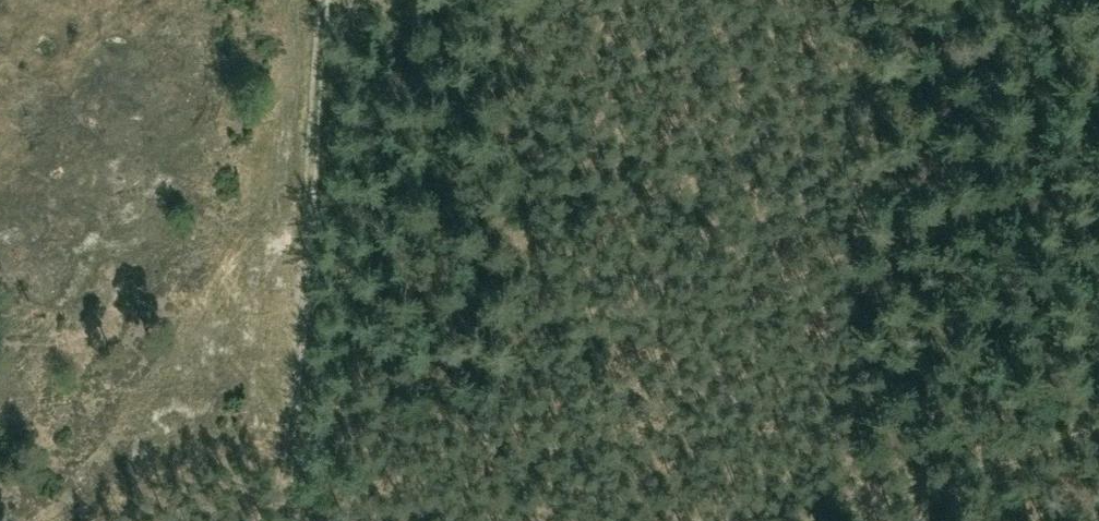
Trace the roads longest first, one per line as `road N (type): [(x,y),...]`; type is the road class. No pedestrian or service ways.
road 1 (track): [(284,520),(317,0)]

